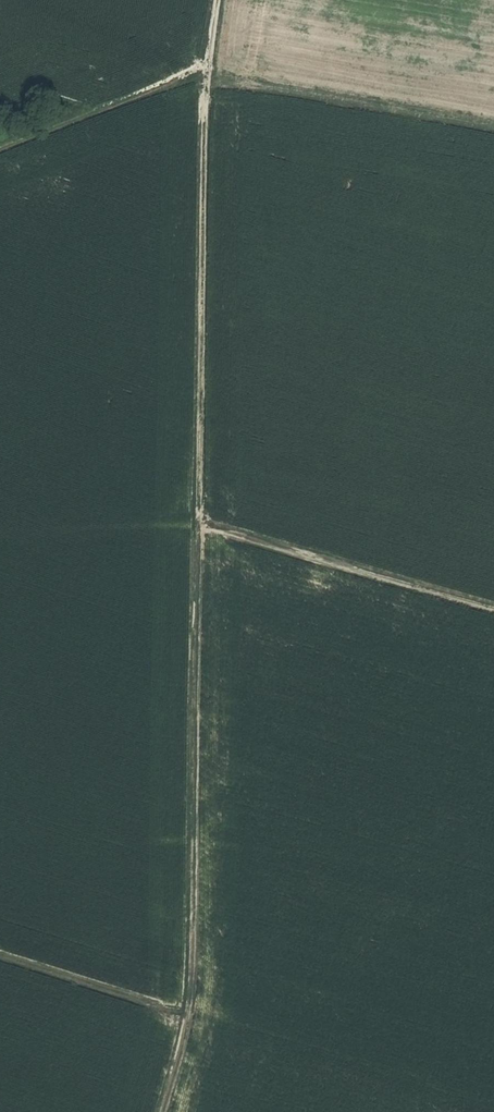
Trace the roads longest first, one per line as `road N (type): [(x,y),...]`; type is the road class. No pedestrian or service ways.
road 1 (track): [(196,529),(204,75),(216,0)]
road 2 (track): [(189,1018),(196,529)]
road 3 (track): [(493,613),(196,529)]
road 4 (track): [(0,150),(206,63)]
road 5 (track): [(0,952),(189,1018)]

